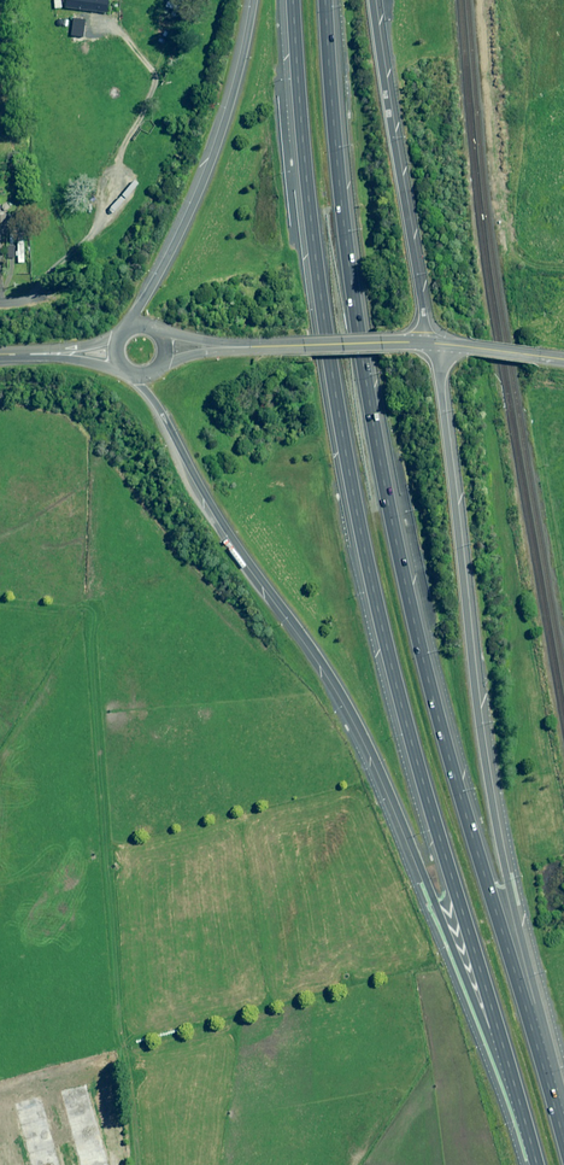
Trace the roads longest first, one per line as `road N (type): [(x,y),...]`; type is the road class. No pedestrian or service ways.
road 1 (motorway): [(511,1076),(389,673),(341,458),(312,260),(290,0)]
road 2 (motorway): [(323,0),(339,206),(380,475),(441,739),(534,1039)]
road 3 (motorway): [(511,1076),(353,712),(215,511),(136,375)]
road 4 (motorway): [(433,343),(480,730),(537,1000),(534,1039)]
road 5 (motorway): [(127,332),(204,179),(253,0)]
road 6 (motorway): [(371,0),(433,343)]
road 7 (tertiary): [(226,347),(433,343)]
road 8 (tertiary): [(433,343),(563,360)]

